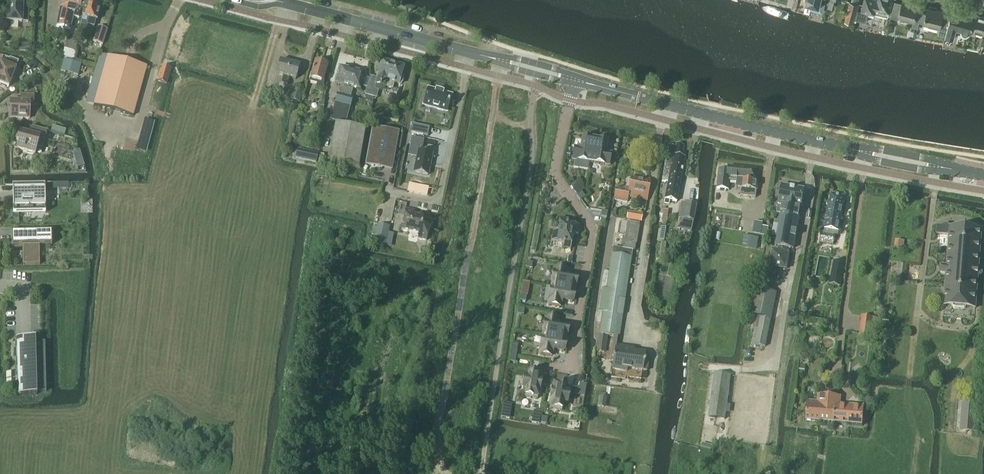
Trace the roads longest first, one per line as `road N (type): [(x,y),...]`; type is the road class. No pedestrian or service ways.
road 1 (secondary): [(574,80),(983,175)]
road 2 (residential): [(574,80),(555,176),(593,230),(571,363)]
road 3 (secondary): [(353,22),(574,80)]

